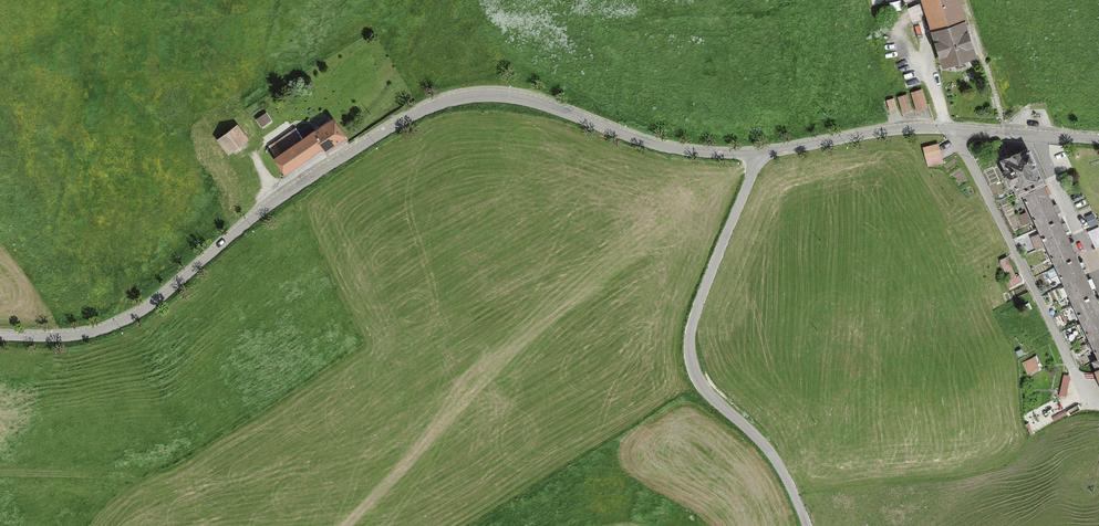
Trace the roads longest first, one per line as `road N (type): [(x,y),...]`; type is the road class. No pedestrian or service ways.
road 1 (unclassified): [(1098,139),(924,128),(759,153),(690,151),(549,106),(466,97),(414,114),(281,196),(132,317),(82,335),(0,335)]

